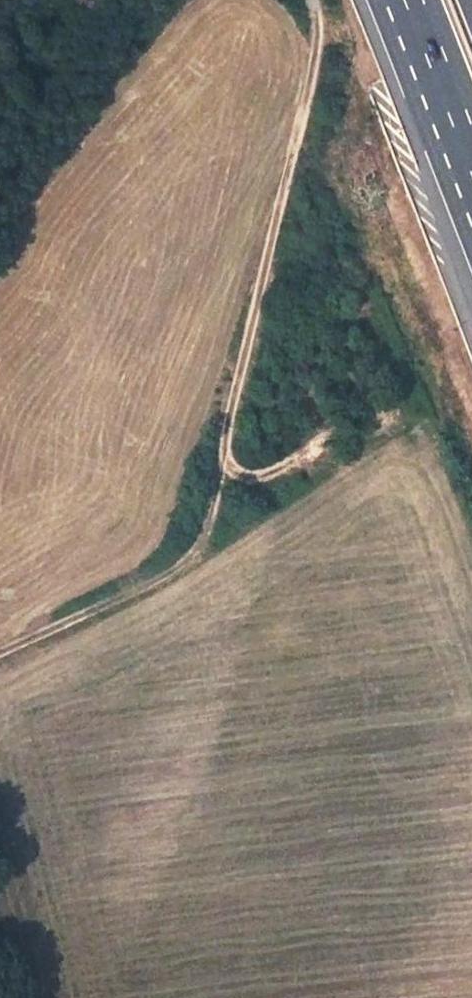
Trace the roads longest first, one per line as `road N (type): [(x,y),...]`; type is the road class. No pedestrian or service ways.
road 1 (motorway): [(399,0),(471,186)]

